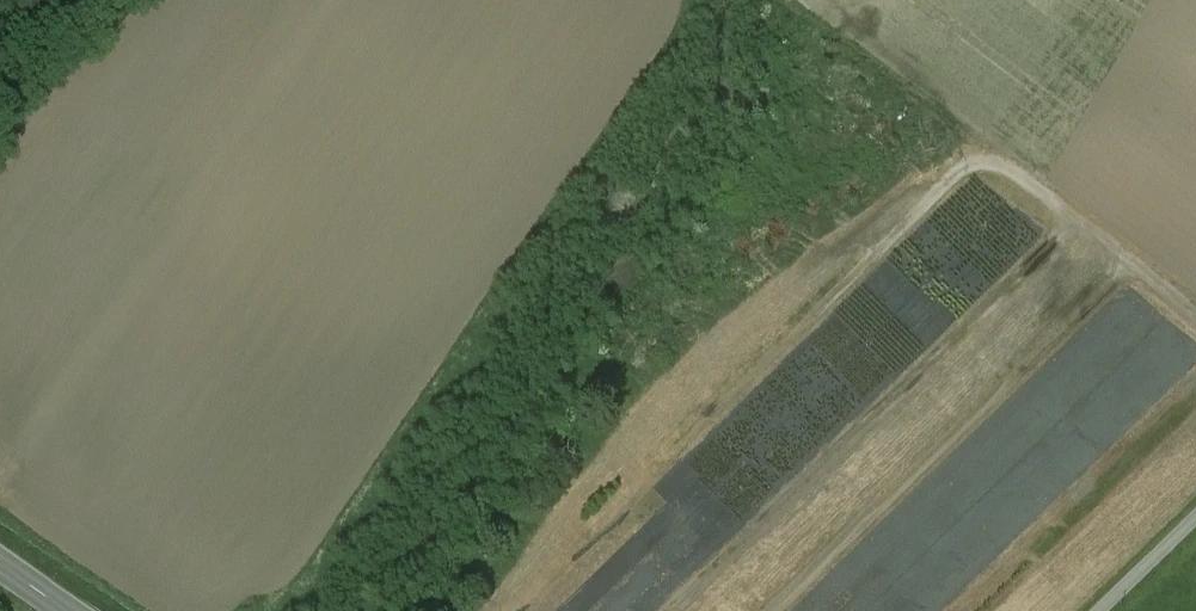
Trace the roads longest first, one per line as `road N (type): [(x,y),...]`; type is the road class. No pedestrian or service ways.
road 1 (unclassified): [(1195,508),(1092,610)]

